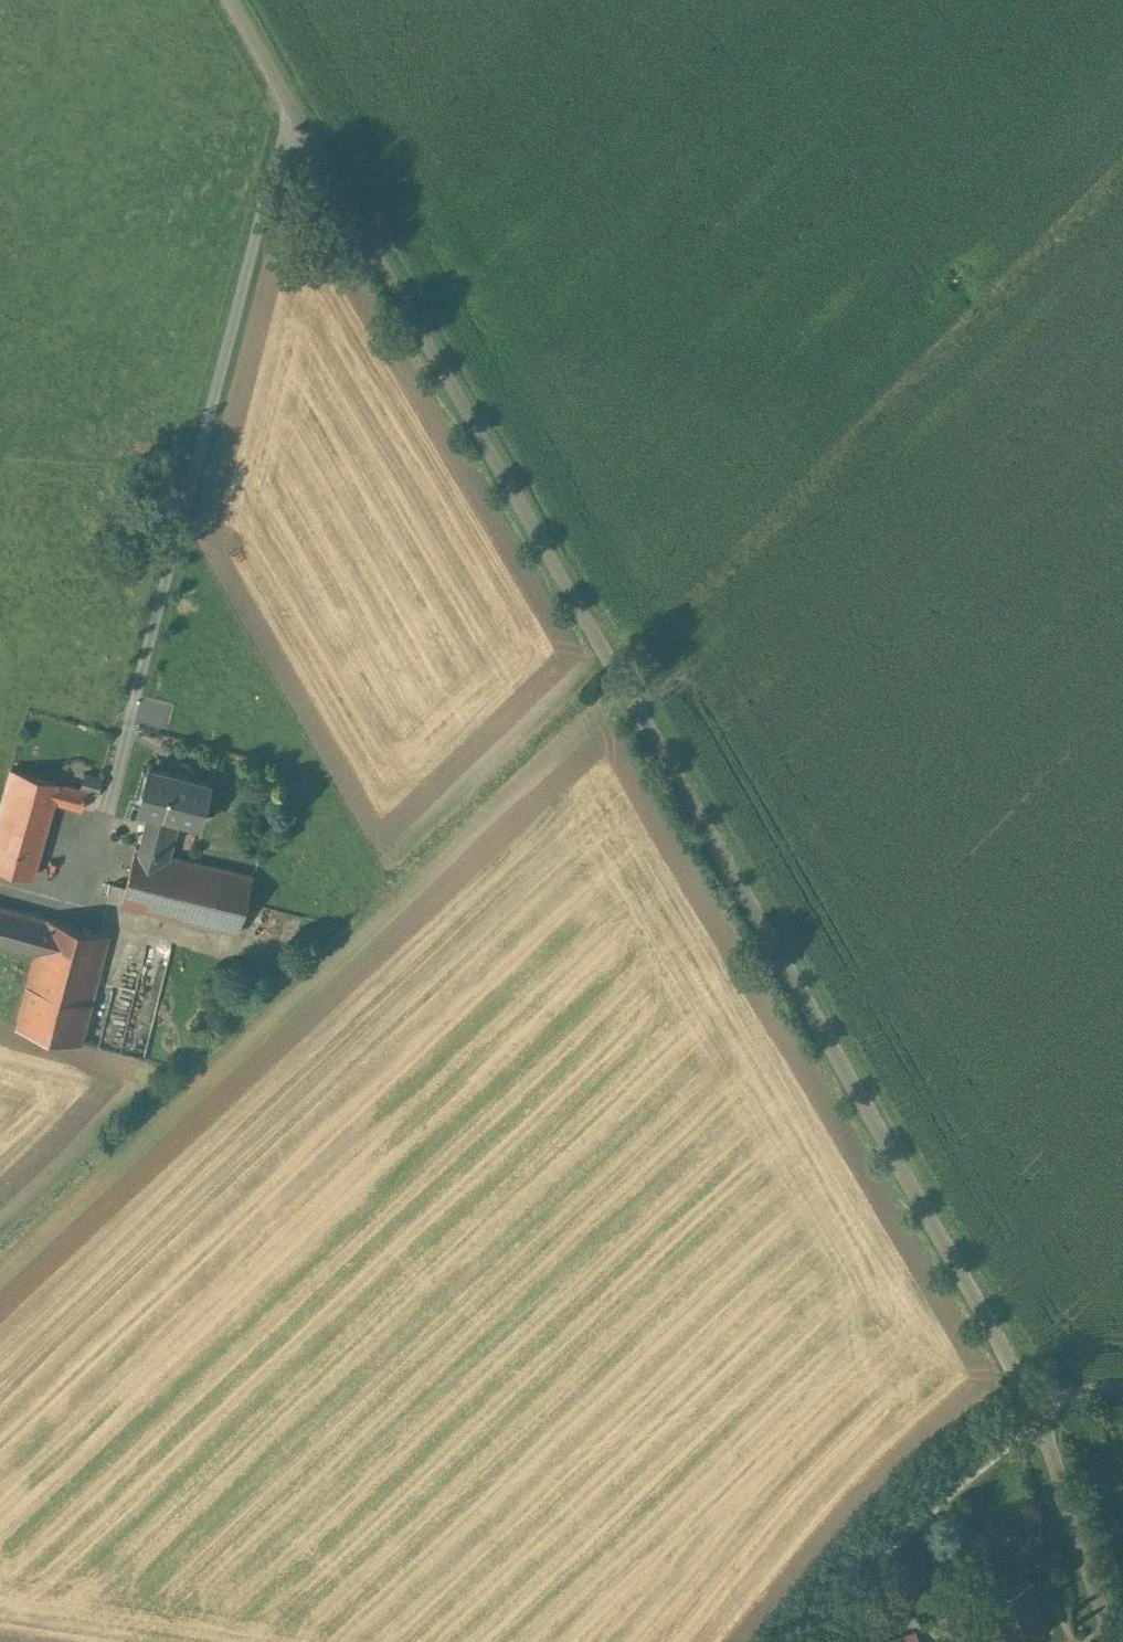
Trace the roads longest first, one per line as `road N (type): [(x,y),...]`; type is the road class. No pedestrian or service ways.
road 1 (unclassified): [(247,0),(1042,1399)]
road 2 (unclassified): [(1042,1399),(1041,1423),(1113,1641)]

